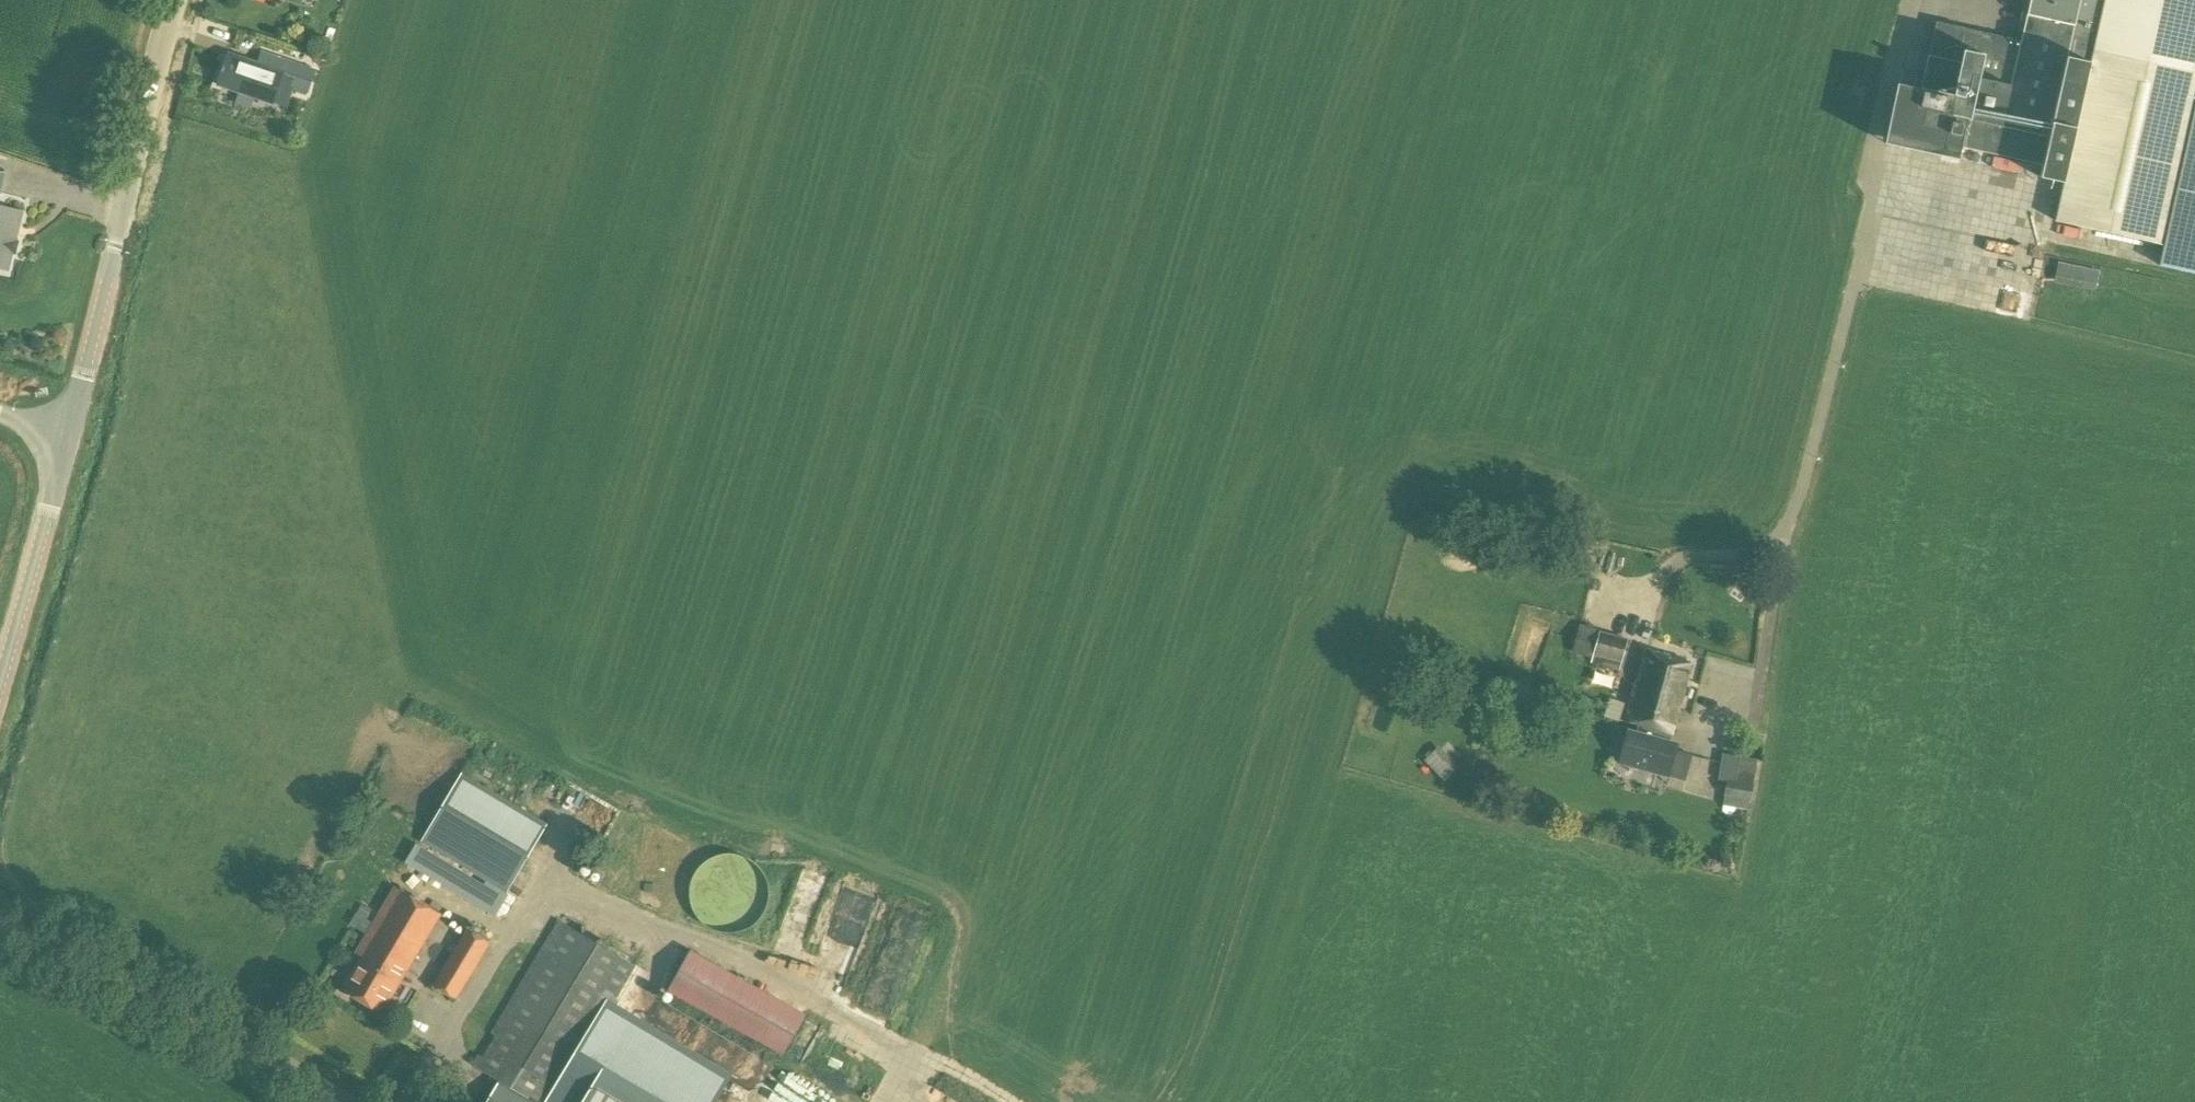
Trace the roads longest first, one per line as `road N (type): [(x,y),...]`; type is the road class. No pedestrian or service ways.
road 1 (tertiary): [(69,436),(179,0)]
road 2 (tertiary): [(338,1101),(0,925)]
road 3 (tertiary): [(0,674),(69,436)]

